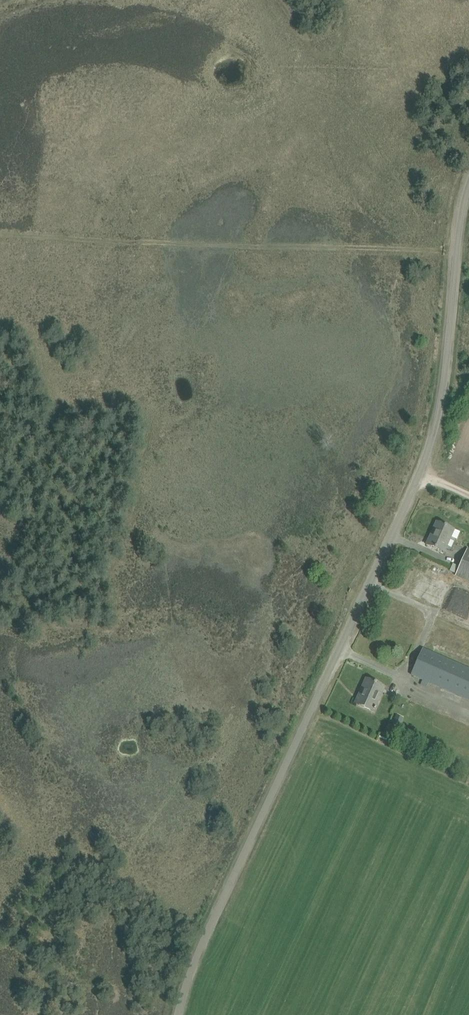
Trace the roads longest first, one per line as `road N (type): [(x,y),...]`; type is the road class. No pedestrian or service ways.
road 1 (unclassified): [(178,1014),(192,966),(428,461),(446,391),(468,194)]
road 2 (track): [(0,235),(458,253)]

